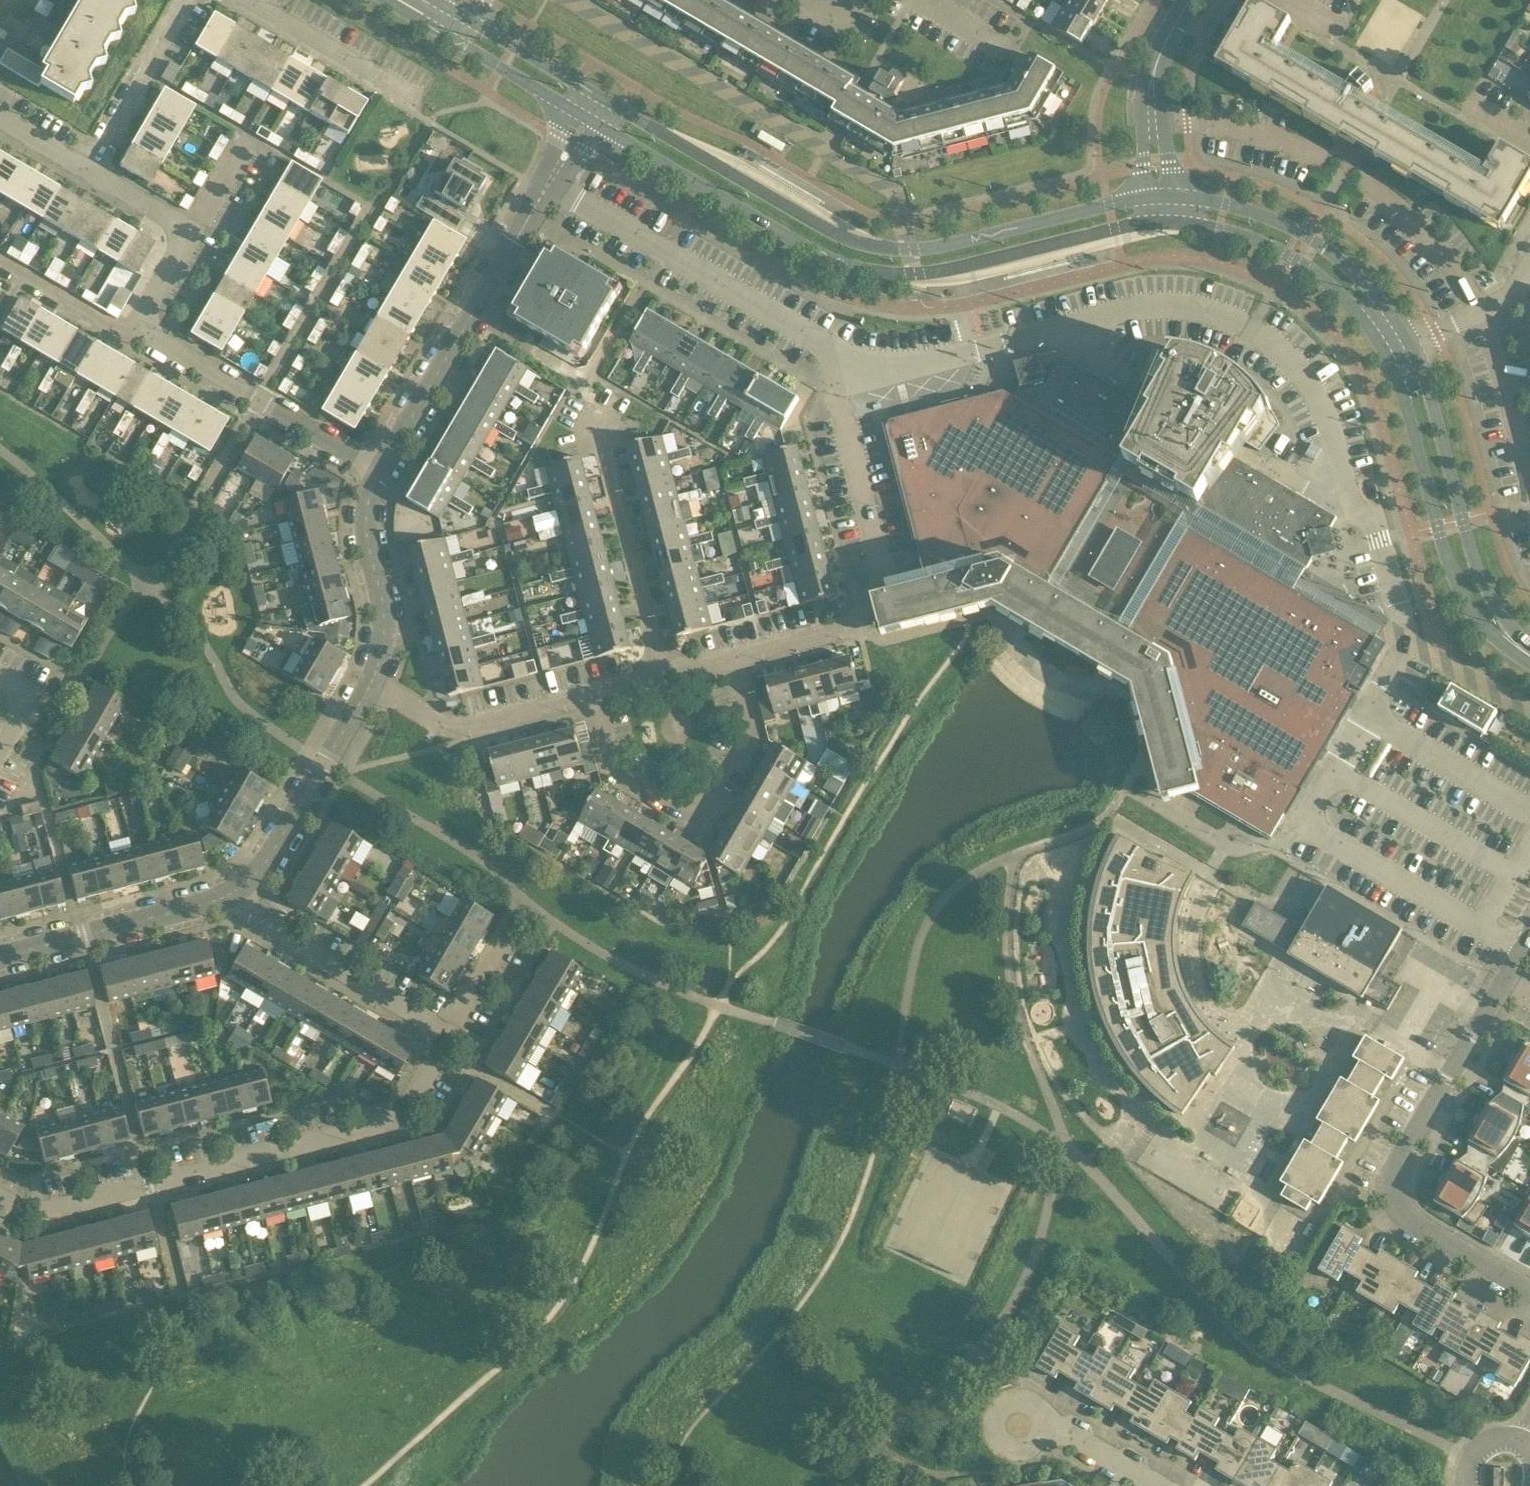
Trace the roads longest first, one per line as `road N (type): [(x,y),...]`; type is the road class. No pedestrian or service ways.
road 1 (tertiary): [(587,117),(805,246),(859,268),(959,267),(1163,223)]
road 2 (tertiary): [(1160,197),(957,243),(879,247),(842,237),(599,96)]
road 3 (residential): [(0,1194),(23,1207),(50,1209),(396,1120),(454,1028)]
road 4 (residential): [(663,676),(589,390),(577,375),(473,315)]
road 5 (residential): [(663,676),(732,657),(753,734),(699,818),(611,771),(591,696)]
road 6 (residential): [(1529,1291),(1424,1230),(1393,1200),(1394,1166),(1504,983)]
road 7 (tertiary): [(1387,355),(1470,611),(1506,649),(1529,661)]
road 8 (tertiary): [(1529,649),(1476,563),(1430,388),(1411,344)]
road 9 (tertiary): [(1411,344),(1369,287),(1304,235),(1225,204),(1160,197)]
road 10 (tertiary): [(1163,223),(1220,230),(1291,258),(1338,293),(1387,355)]
road 11 (residential): [(379,472),(148,336)]
road 12 (residential): [(454,1028),(221,898)]
road 13 (residential): [(370,688),(261,866),(221,898)]
road 14 (residential): [(370,688),(469,726),(591,696)]
road 15 (residential): [(221,898),(0,958)]
road 16 (residential): [(587,117),(473,315)]
road 17 (residential): [(379,472),(367,510),(383,608),(381,657),(370,688)]
road 18 (tertiary): [(1160,197),(1157,63),(1189,0)]
road 19 (residential): [(77,165),(174,0)]
road 20 (residential): [(473,315),(379,472)]
road 21 (residential): [(417,92),(264,0)]
road 22 (tertiary): [(442,32),(587,117)]
road 23 (tertiary): [(599,96),(454,12)]
road 24 (residential): [(148,336),(115,328),(0,261)]
road 25 (residential): [(1166,1485),(1082,1439),(1024,1430)]
road 26 (residential): [(1411,344),(1509,293),(1529,259)]
road 27 (residential): [(454,1028),(519,897)]
road 28 (residential): [(190,232),(77,165)]

